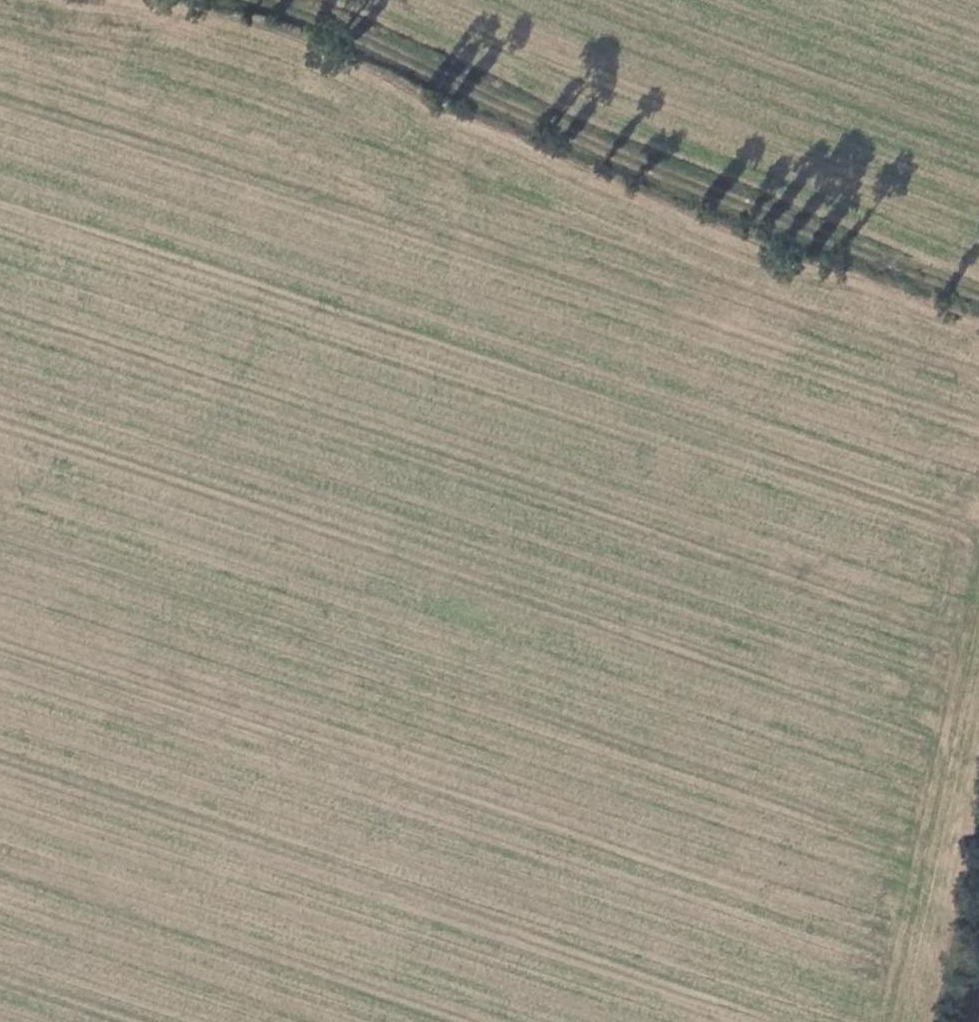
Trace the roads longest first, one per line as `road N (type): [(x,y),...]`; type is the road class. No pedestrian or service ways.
road 1 (track): [(275,0),(673,184),(978,293)]

